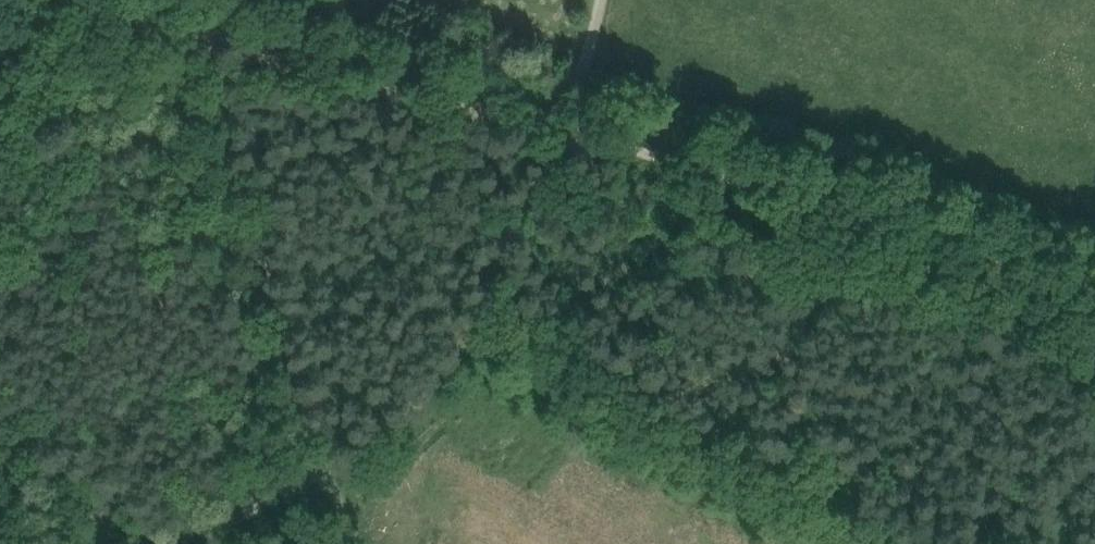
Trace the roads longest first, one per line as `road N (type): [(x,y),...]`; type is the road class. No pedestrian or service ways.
road 1 (track): [(111,0),(1094,272)]
road 2 (track): [(164,543),(309,469),(466,333),(550,124)]
road 3 (track): [(198,24),(309,469),(335,543)]
road 4 (track): [(606,0),(569,111),(550,124)]

